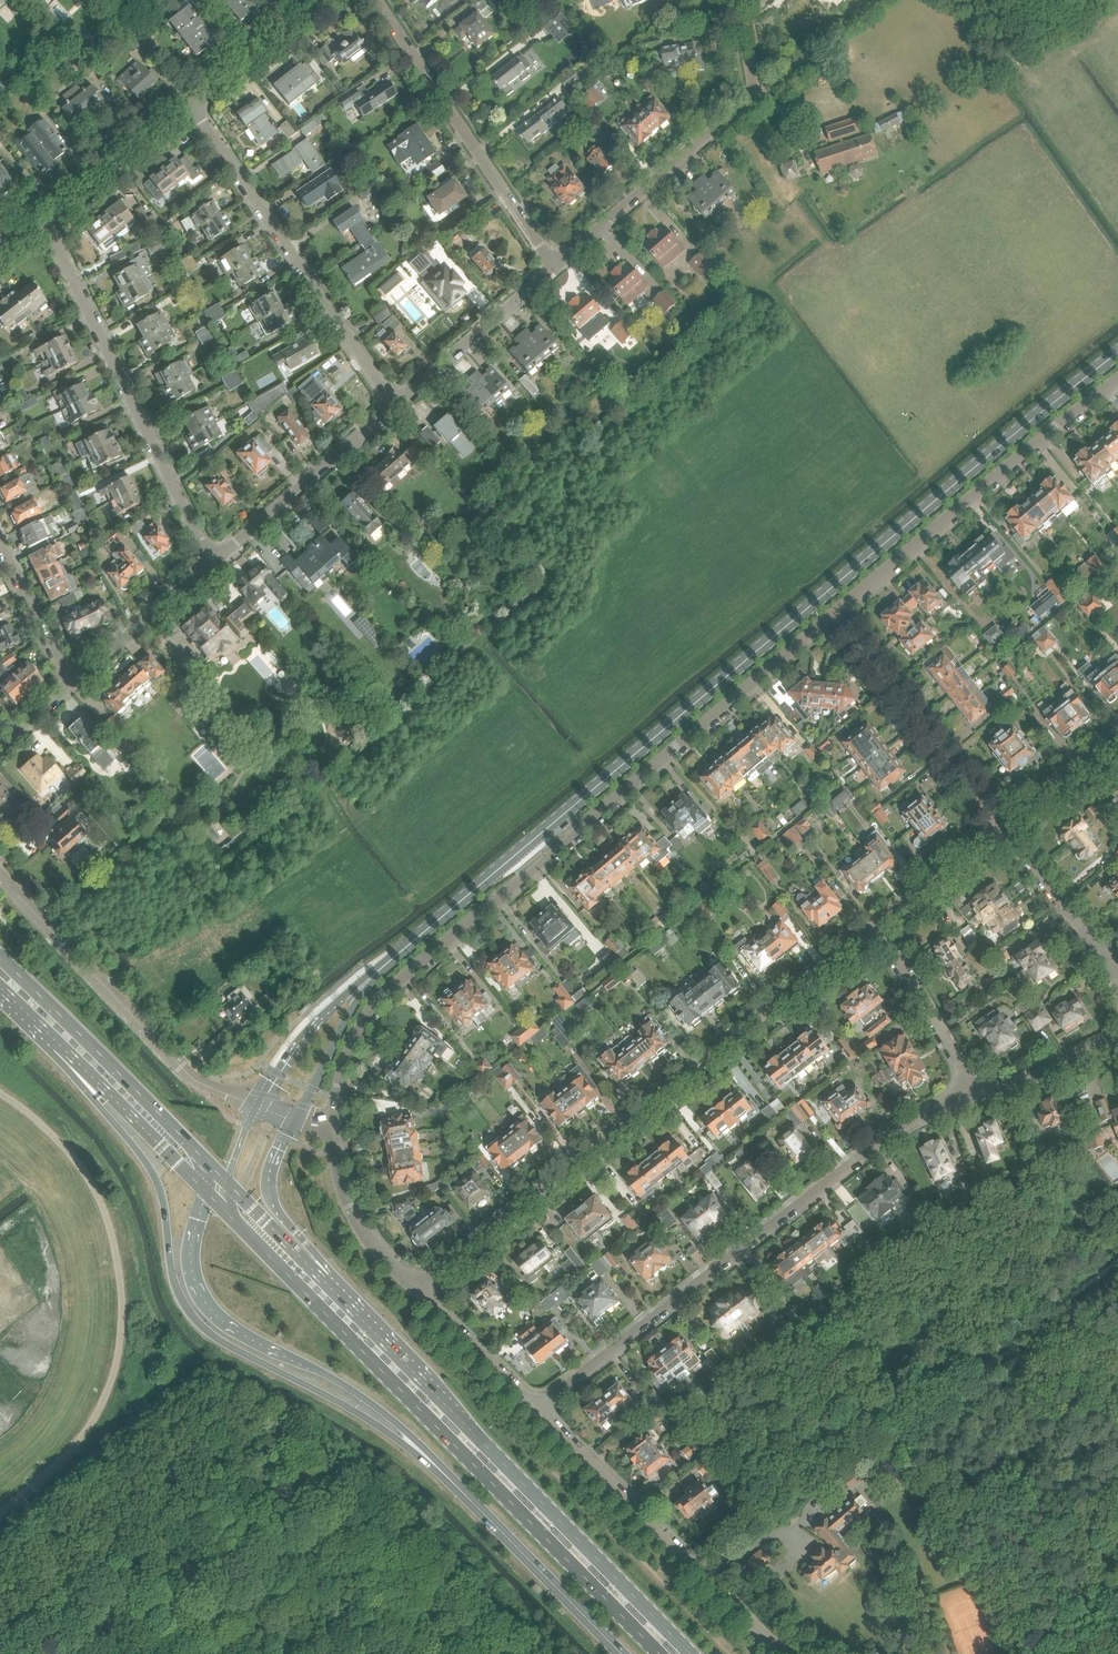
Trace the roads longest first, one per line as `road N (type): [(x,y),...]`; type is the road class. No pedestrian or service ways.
road 1 (tertiary): [(391,961),(1117,354)]
road 2 (residential): [(334,1122),(358,1031),(396,984),(834,614)]
road 3 (primary): [(59,1046),(154,1174),(176,1286),(196,1320),(233,1349),(364,1418),(462,1492)]
road 4 (primary): [(231,1216),(661,1653)]
road 5 (residential): [(417,1291),(875,927)]
road 6 (residential): [(541,1410),(882,1138),(975,1095)]
road 7 (primary): [(693,1653),(327,1283)]
road 8 (primary): [(462,1492),(357,1393),(234,1330),(210,1308),(192,1260),(206,1191)]
road 9 (residential): [(212,563),(45,219)]
road 10 (residential): [(834,614),(1117,379)]
road 11 (residential): [(393,406),(191,105)]
road 12 (residential): [(554,267),(755,92),(739,0)]
road 13 (residential): [(257,1105),(195,1079),(0,874)]
road 14 (residential): [(782,1653),(541,1410)]
road 15 (residential): [(554,267),(377,0)]
road 16 (primary): [(206,1162),(0,957)]
road 17 (residential): [(1002,827),(834,614)]
road 18 (residential): [(212,563),(393,406)]
road 19 (primary): [(620,1653),(462,1492)]
road 20 (residential): [(393,406),(554,267)]
road 21 (primary): [(59,1046),(206,1191)]
road 22 (tertiary): [(391,961),(329,1008),(257,1105)]
road 23 (residential): [(975,1095),(875,927)]
road 24 (residential): [(417,1291),(354,1218),(334,1122)]
road 25 (residential): [(70,686),(212,563)]
road 26 (residential): [(1117,973),(1002,827)]
road 27 (tertiary): [(327,1283),(318,1255),(275,1195),(276,1168),(299,1118)]
road 28 (residential): [(45,219),(191,105)]
road 29 (tertiary): [(299,1118),(355,1005),(391,961)]
road 30 (residential): [(541,1410),(417,1291)]
road 31 (residential): [(191,105),(323,0)]
road 32 (residential): [(875,927),(1002,827)]
road 33 (residential): [(70,686),(0,544)]
road 34 (residential): [(975,1095),(1117,1042)]
road 35 (residential): [(1002,827),(1117,736)]
road 36 (primary): [(327,1283),(228,1184)]

